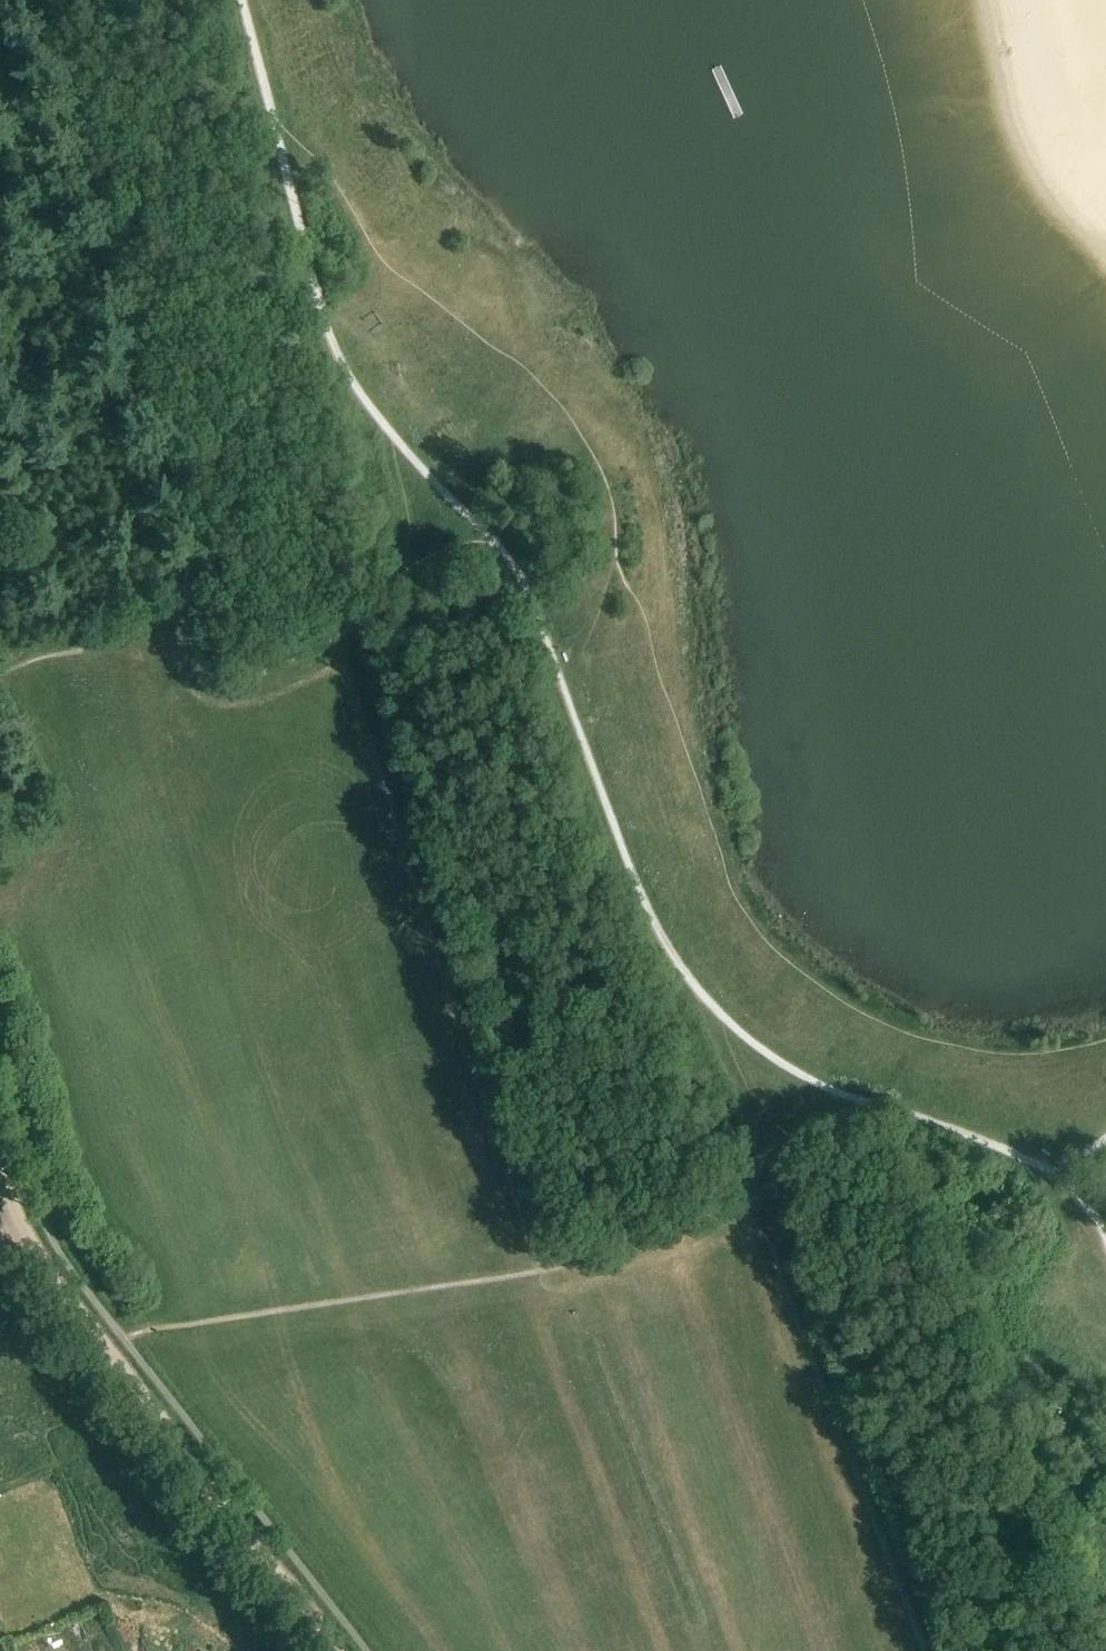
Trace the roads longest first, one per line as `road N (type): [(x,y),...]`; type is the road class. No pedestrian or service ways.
road 1 (track): [(0,1172),(38,1260),(341,1650)]

